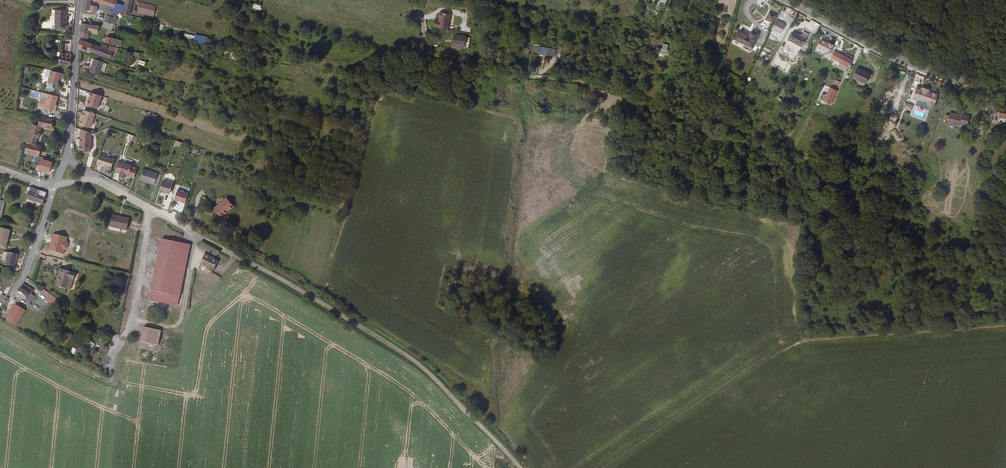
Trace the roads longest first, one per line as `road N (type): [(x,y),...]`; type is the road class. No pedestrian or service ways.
road 1 (track): [(583,82),(803,172),(798,323),(812,336),(1005,321)]
road 2 (residential): [(322,303),(89,179)]
road 3 (track): [(522,467),(404,351),(322,303)]
road 4 (tertiary): [(1005,90),(899,60),(786,0)]
road 5 (track): [(0,322),(103,379),(115,372),(135,316)]
road 6 (residential): [(82,0),(69,157)]

